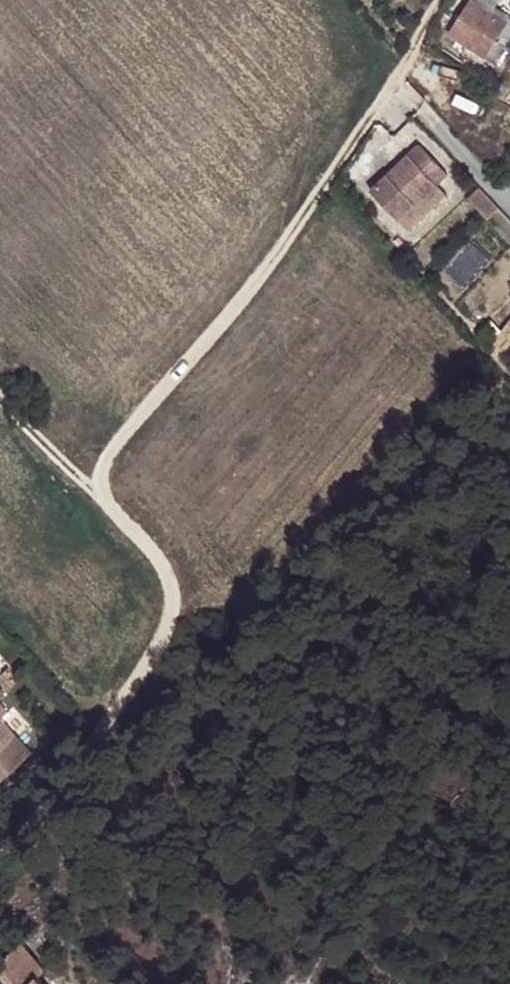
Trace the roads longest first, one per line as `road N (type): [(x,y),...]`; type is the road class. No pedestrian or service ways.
road 1 (track): [(107,504),(101,473),(115,444),(264,271),(439,0)]
road 2 (track): [(0,851),(101,733),(155,654),(169,626),(170,582),(162,563),(0,393)]

